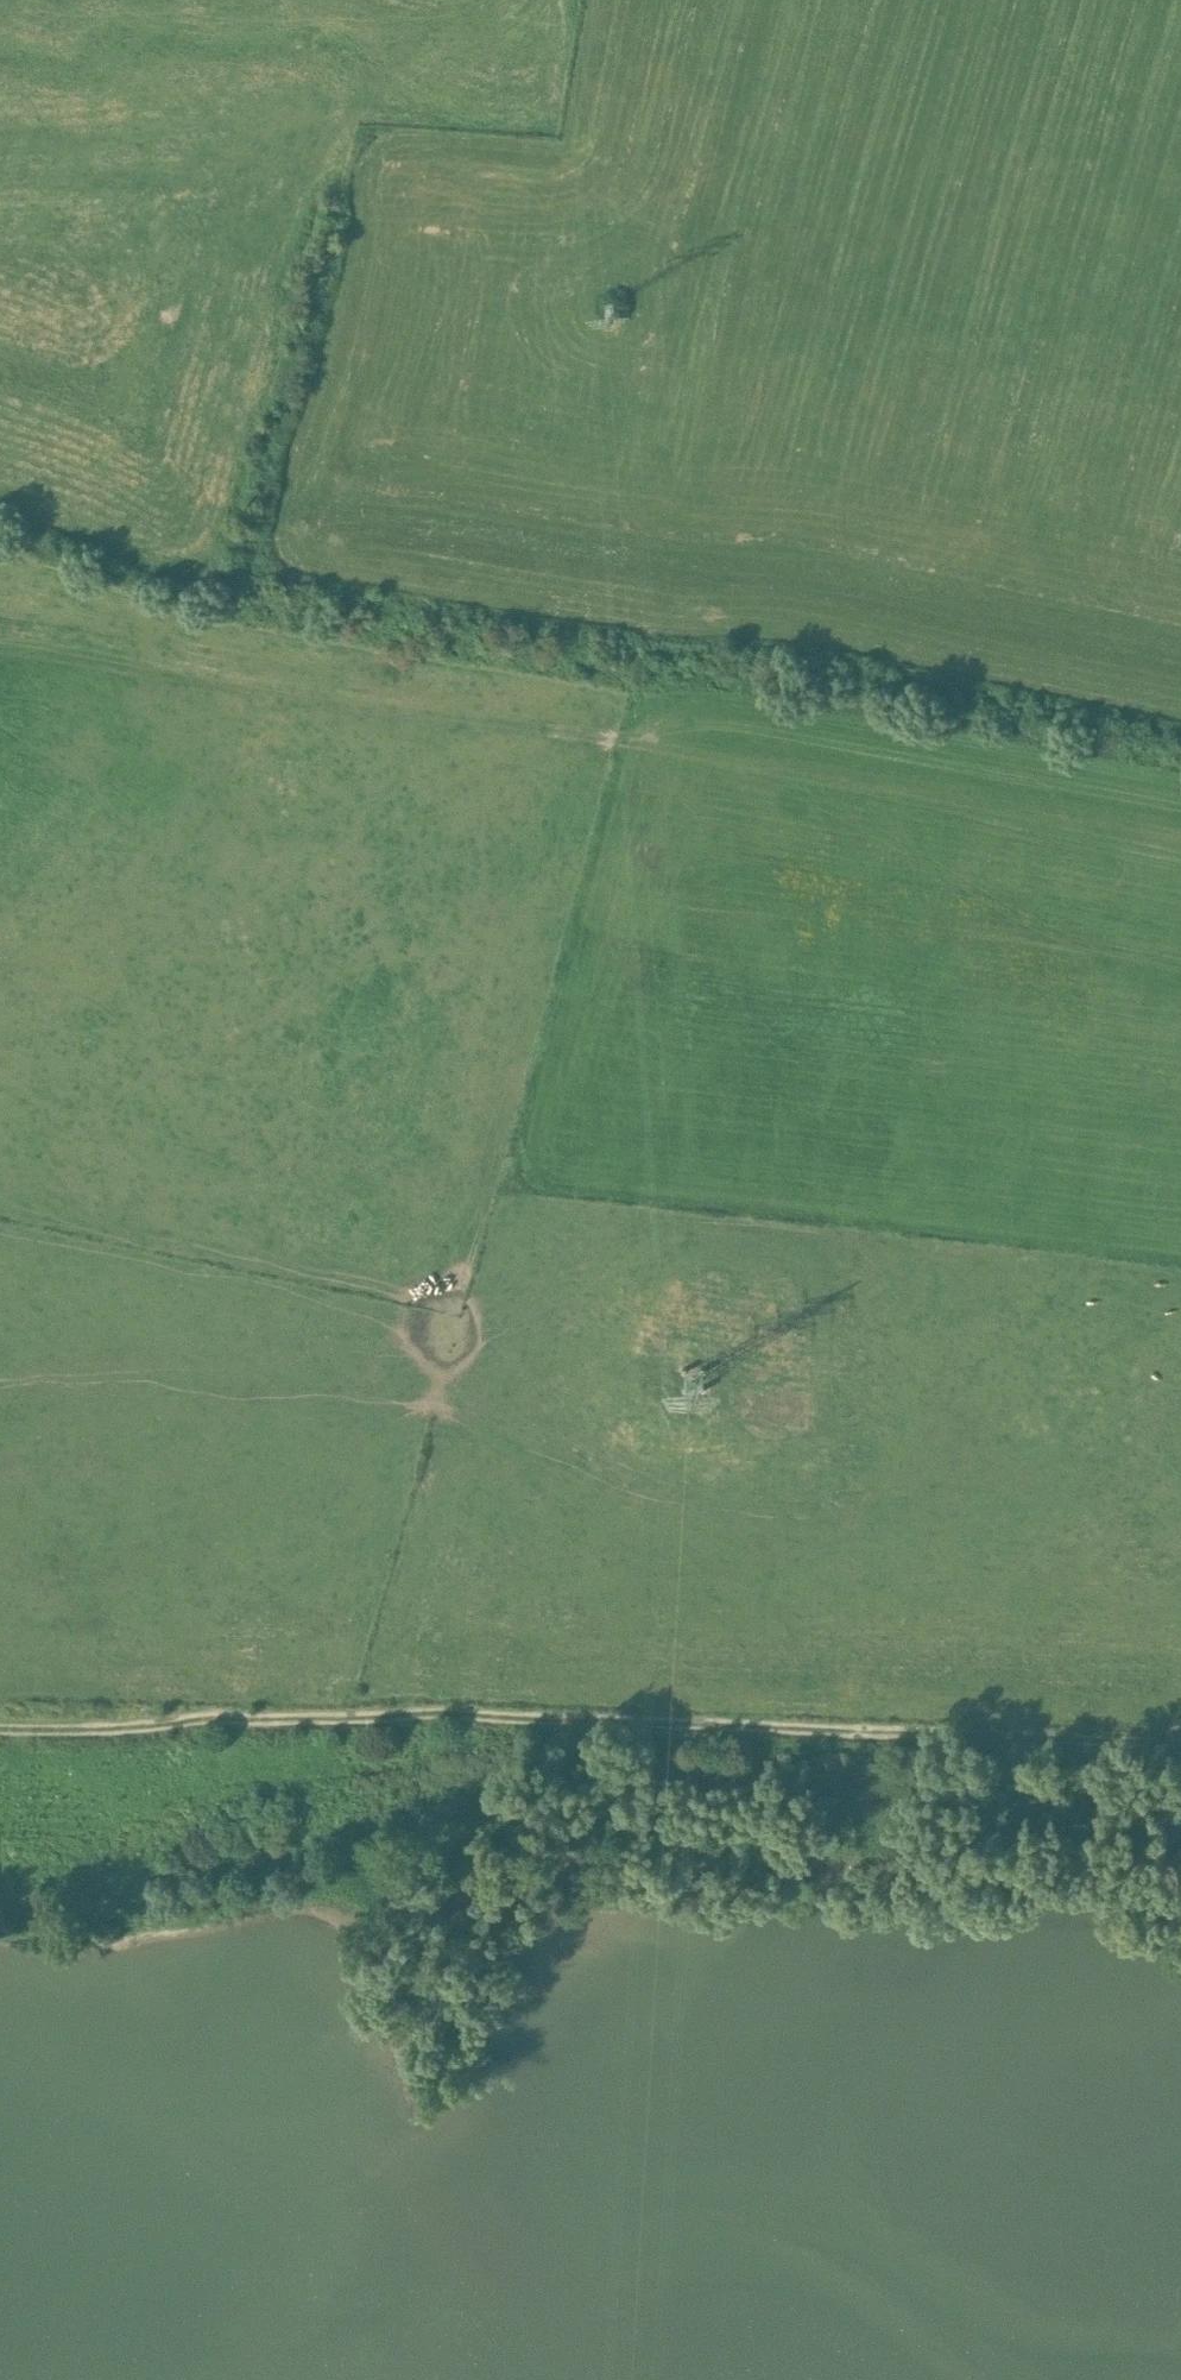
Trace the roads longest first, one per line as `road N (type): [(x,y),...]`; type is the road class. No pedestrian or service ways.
road 1 (track): [(1180,1738),(532,1717),(0,1725)]

